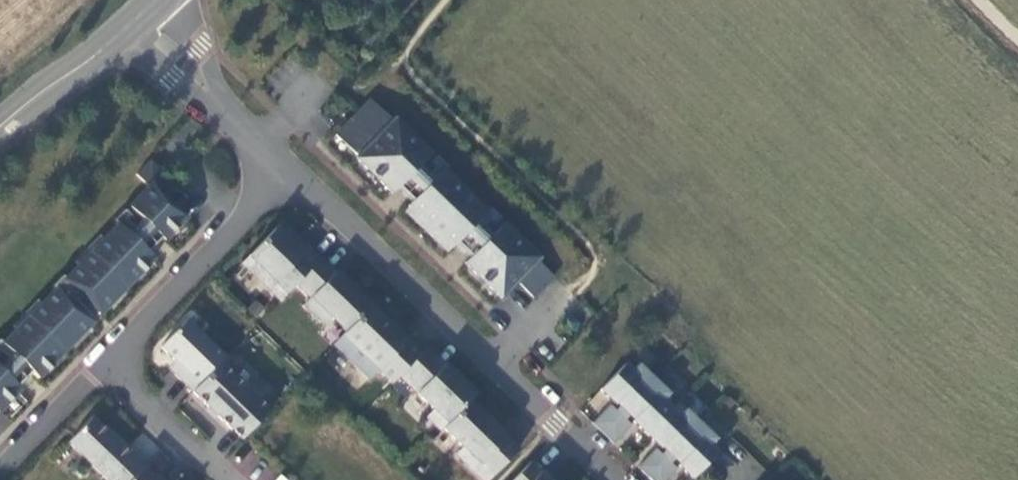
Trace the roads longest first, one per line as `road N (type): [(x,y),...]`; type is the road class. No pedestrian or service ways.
road 1 (residential): [(624,479),(285,162)]
road 2 (residential): [(285,162),(110,369)]
road 3 (residential): [(285,162),(139,23)]
road 4 (tertiary): [(0,139),(139,23)]
road 5 (residential): [(226,479),(110,369)]
road 6 (residential): [(110,369),(6,479)]

